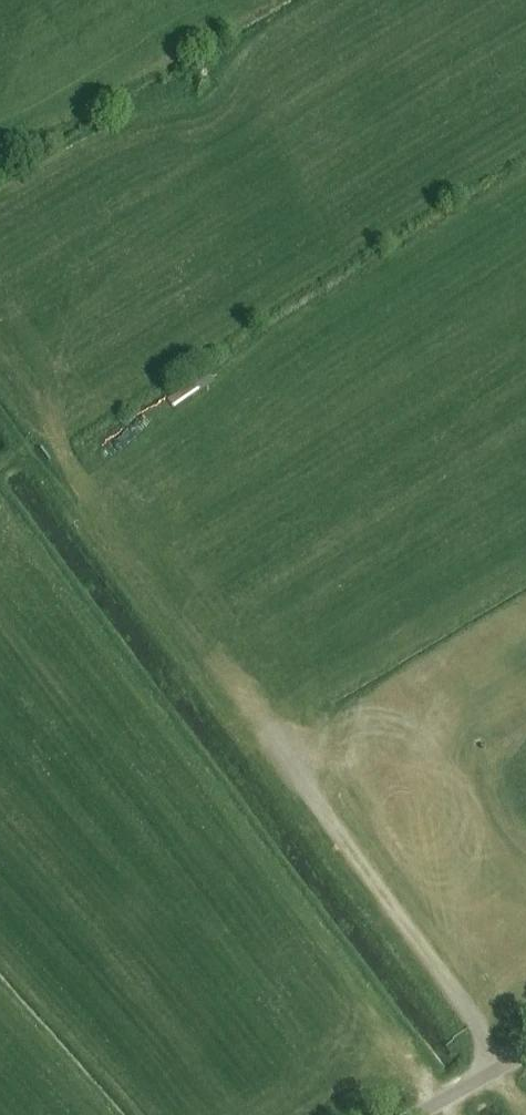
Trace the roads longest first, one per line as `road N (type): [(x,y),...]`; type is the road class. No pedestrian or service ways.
road 1 (track): [(35,455),(68,505),(212,651),(424,953),(497,1071)]
road 2 (unclassified): [(419,1114),(525,1055)]

